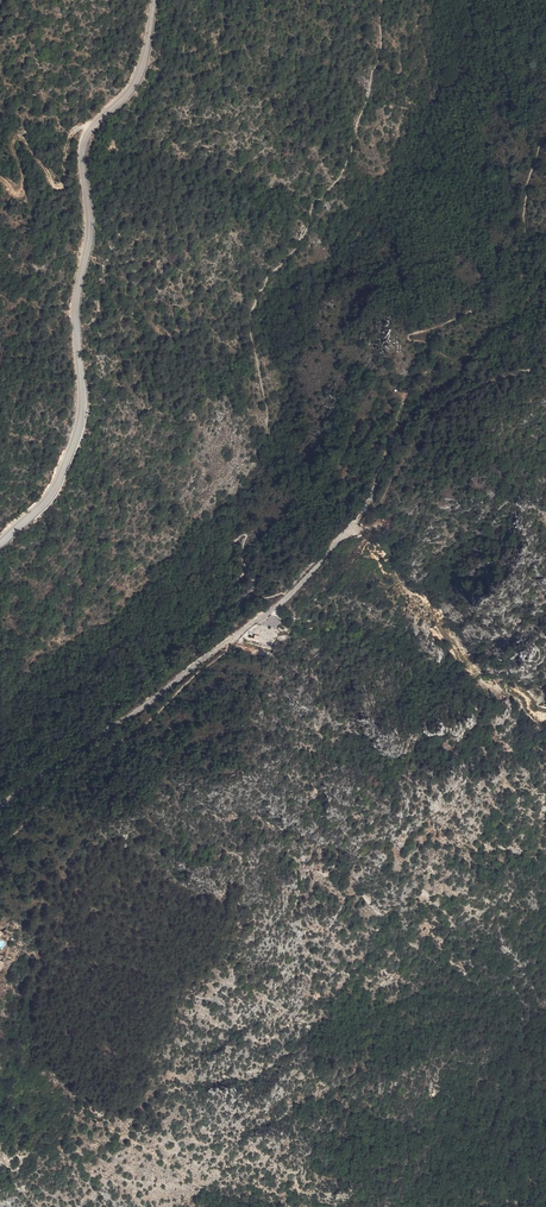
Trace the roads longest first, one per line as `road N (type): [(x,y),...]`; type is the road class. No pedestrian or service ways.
road 1 (secondary): [(156,0),(138,78),(83,144),(91,216),(76,314),(81,421),(54,491),(0,542)]
road 2 (unclassified): [(0,807),(289,596)]
road 3 (track): [(289,596),(362,513),(384,467)]

